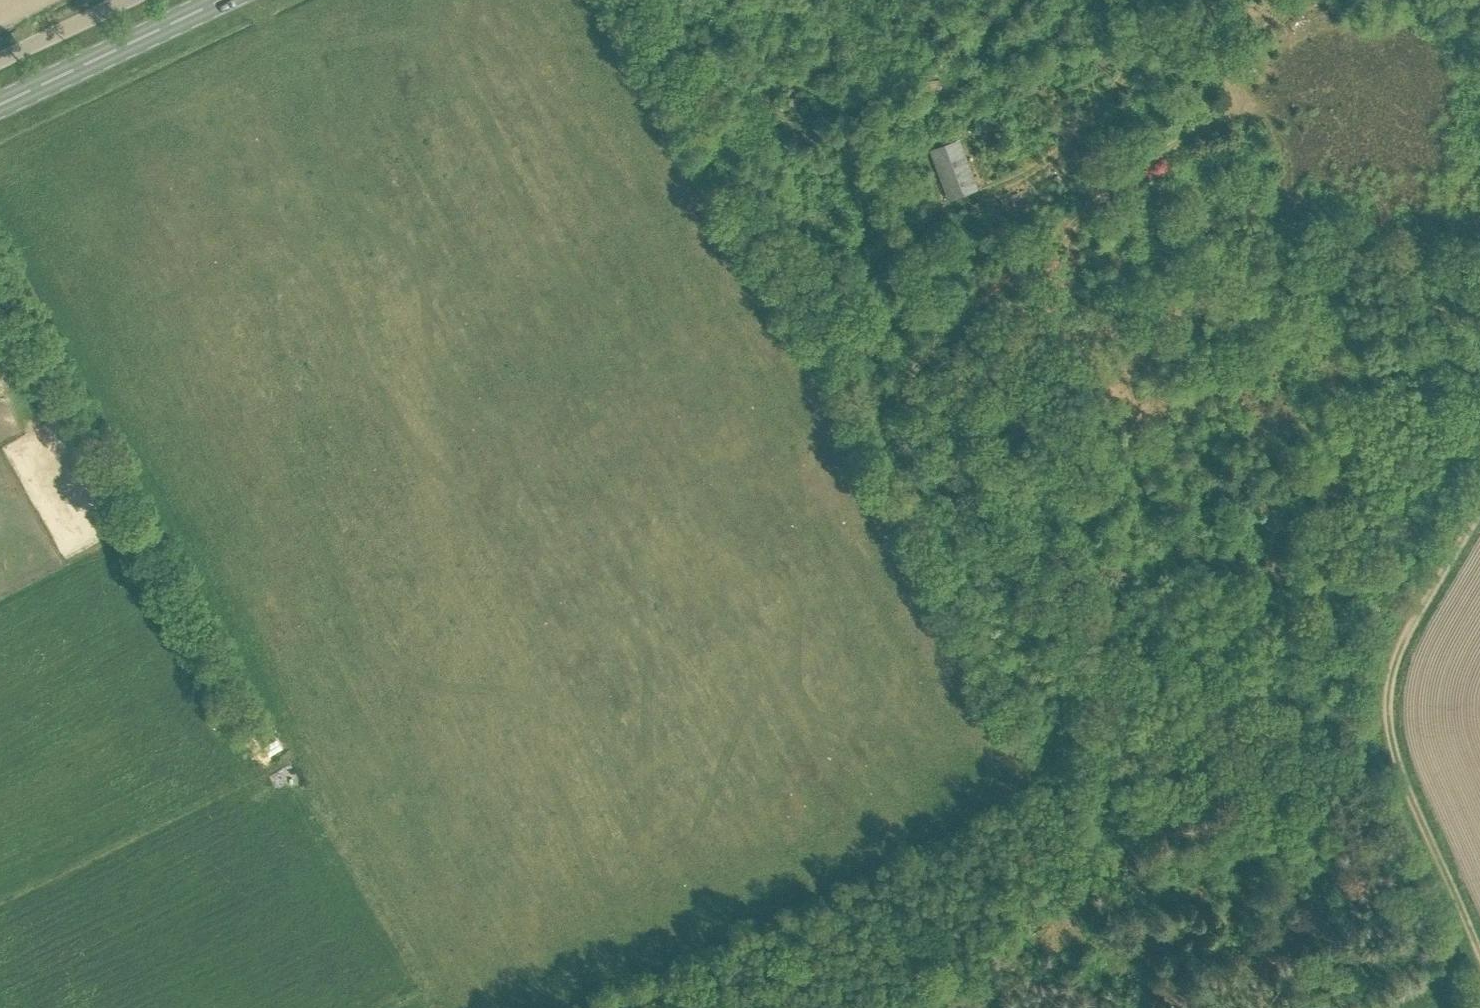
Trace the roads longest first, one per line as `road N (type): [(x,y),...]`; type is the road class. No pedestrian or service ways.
road 1 (track): [(1479,964),(1403,786),(1385,712),(1406,631),(1479,504)]
road 2 (primary): [(0,103),(218,0)]
road 3 (unclassified): [(0,58),(123,0)]

